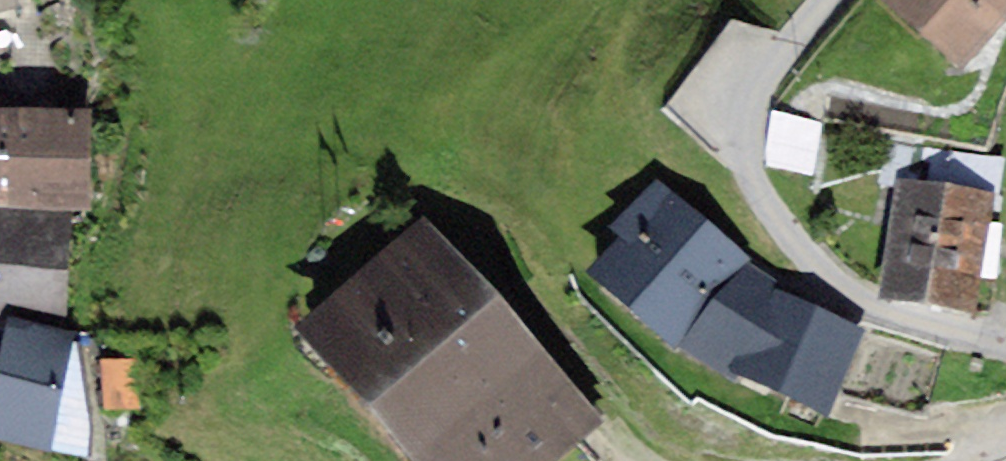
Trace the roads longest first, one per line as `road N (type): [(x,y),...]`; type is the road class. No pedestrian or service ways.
road 1 (residential): [(1005,353),(863,301),(795,253),(762,201),(745,154),(750,103),(832,0)]

